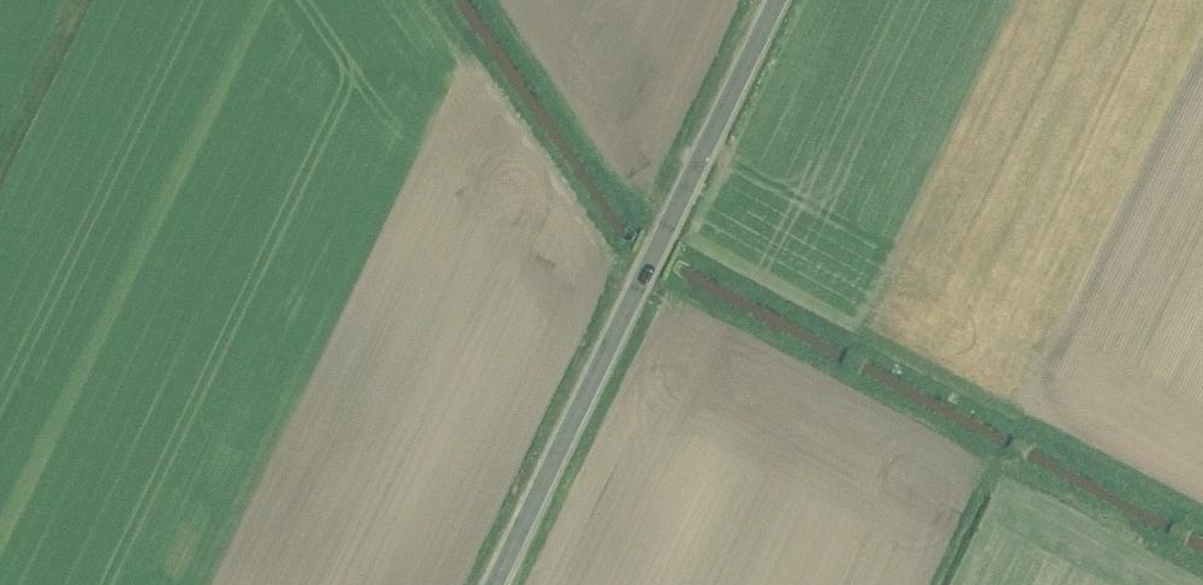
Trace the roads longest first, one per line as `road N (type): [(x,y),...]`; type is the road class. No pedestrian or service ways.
road 1 (tertiary): [(777,0),(494,584)]

